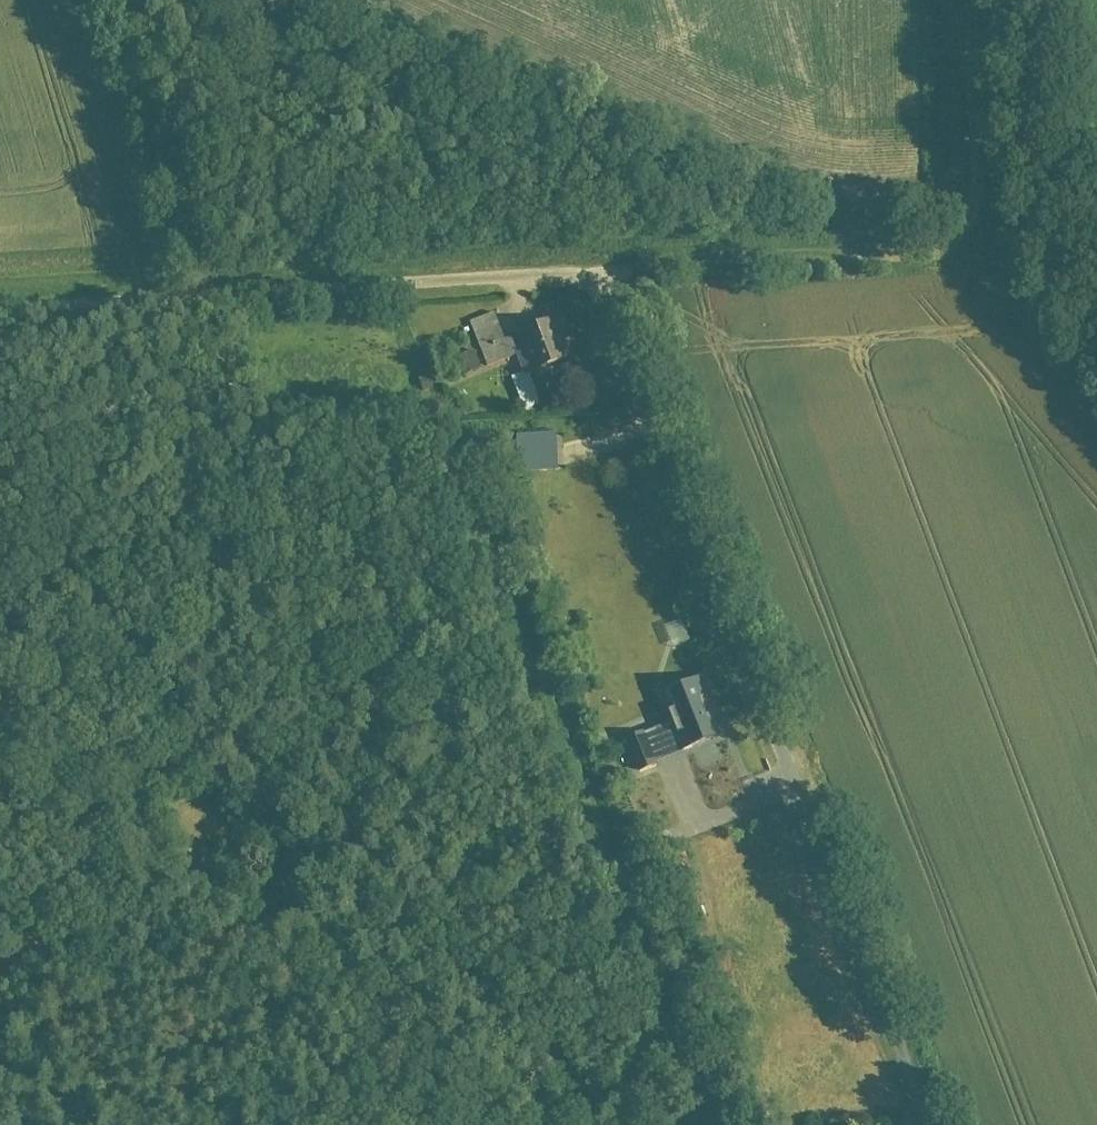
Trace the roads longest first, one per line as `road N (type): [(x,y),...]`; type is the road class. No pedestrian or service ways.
road 1 (unclassified): [(934,1124),(592,284),(560,272),(0,309)]
road 2 (track): [(592,284),(646,268),(788,248),(894,264),(952,256),(972,233),(976,180),(969,0)]

